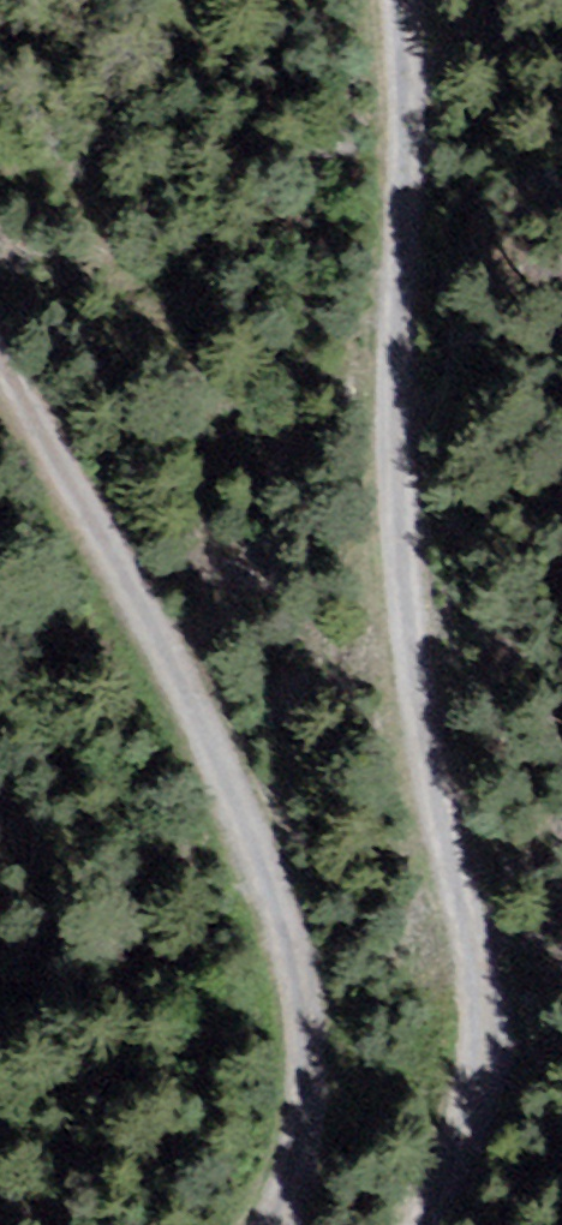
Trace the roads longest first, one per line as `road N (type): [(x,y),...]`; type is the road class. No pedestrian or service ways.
road 1 (track): [(420,1224),(480,1086),(487,1048),(406,583),(397,440),(410,183),(404,0)]
road 2 (track): [(0,389),(151,606),(255,813),(306,953),(322,1116),(292,1224)]

